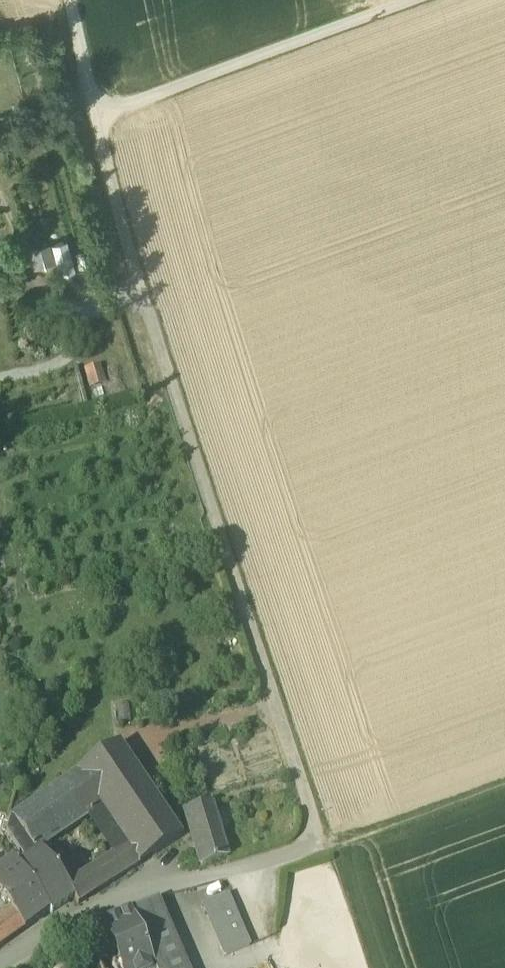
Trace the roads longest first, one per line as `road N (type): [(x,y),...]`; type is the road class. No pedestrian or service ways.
road 1 (track): [(320,850),(129,249),(96,116)]
road 2 (residential): [(0,966),(61,924),(141,885),(320,850)]
road 3 (track): [(410,0),(96,116)]

